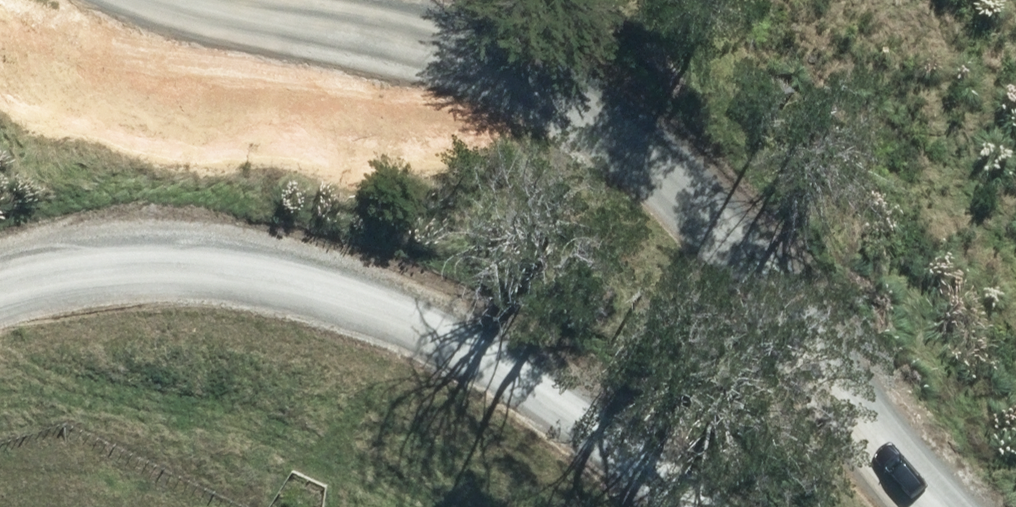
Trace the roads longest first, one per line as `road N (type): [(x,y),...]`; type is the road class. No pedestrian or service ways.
road 1 (residential): [(947,506),(697,238),(560,109),(413,49),(167,0)]
road 2 (unclassified): [(690,506),(594,421),(433,328),(274,278),(124,262),(0,288)]

